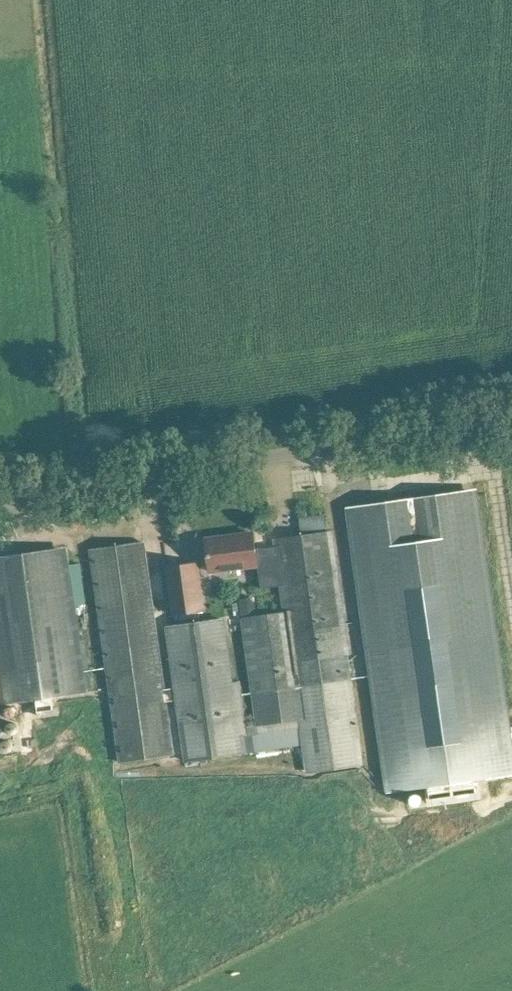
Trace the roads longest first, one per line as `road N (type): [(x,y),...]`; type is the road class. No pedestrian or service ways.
road 1 (unclassified): [(0,499),(511,420)]

